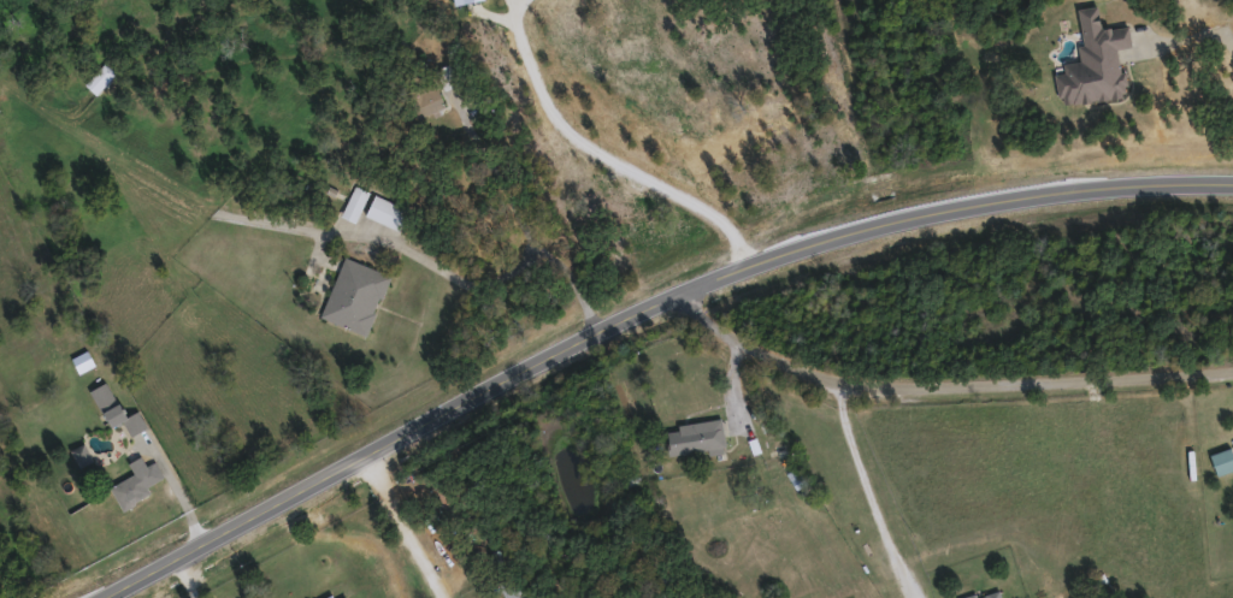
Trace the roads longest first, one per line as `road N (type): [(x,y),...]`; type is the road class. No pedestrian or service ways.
road 1 (tertiary): [(100,597),(678,292),(949,205),(1164,182),(1232,183)]
road 2 (residential): [(678,292),(787,362),(863,385),(1232,373)]

